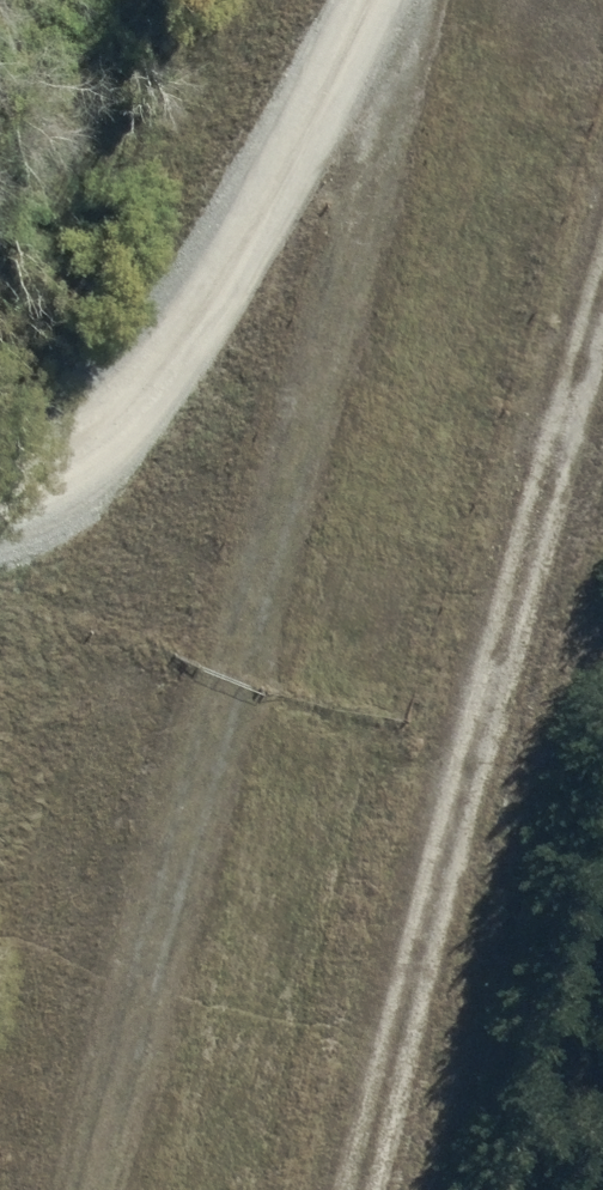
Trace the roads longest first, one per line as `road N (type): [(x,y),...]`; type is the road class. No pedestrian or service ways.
road 1 (track): [(91,1189),(389,0)]
road 2 (track): [(602,289),(459,738),(349,1189)]
road 3 (track): [(0,470),(142,387),(382,0)]

